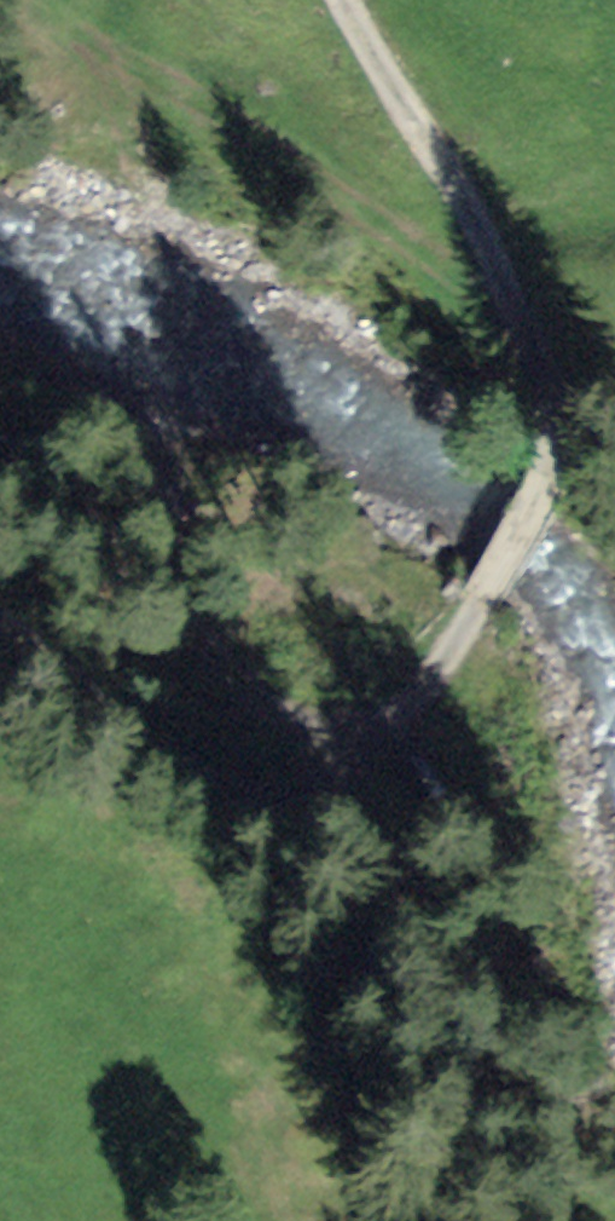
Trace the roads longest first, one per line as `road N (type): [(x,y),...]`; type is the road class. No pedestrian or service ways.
road 1 (track): [(348,0),(462,203),(553,407),(553,467),(477,614),(402,726),(263,814),(206,804),(0,626)]
road 2 (track): [(402,726),(341,719),(283,701),(161,604),(78,508),(0,435)]

